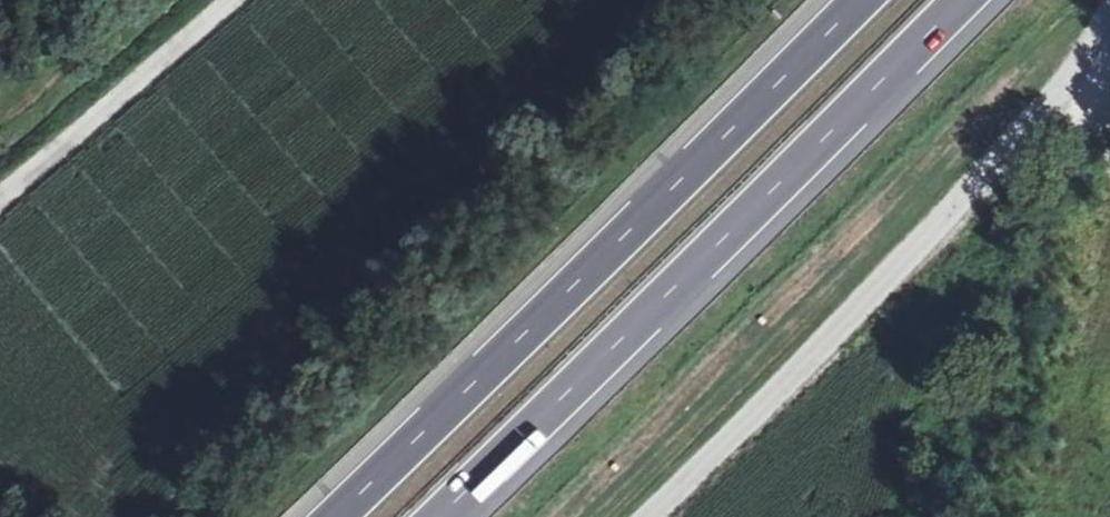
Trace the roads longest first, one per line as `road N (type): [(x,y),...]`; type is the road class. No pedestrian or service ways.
road 1 (motorway): [(857,0),(332,516)]
road 2 (motorway): [(440,516),(964,0)]
road 3 (track): [(648,516),(927,250),(1053,115),(1109,21)]
road 4 (track): [(225,0),(0,188)]

